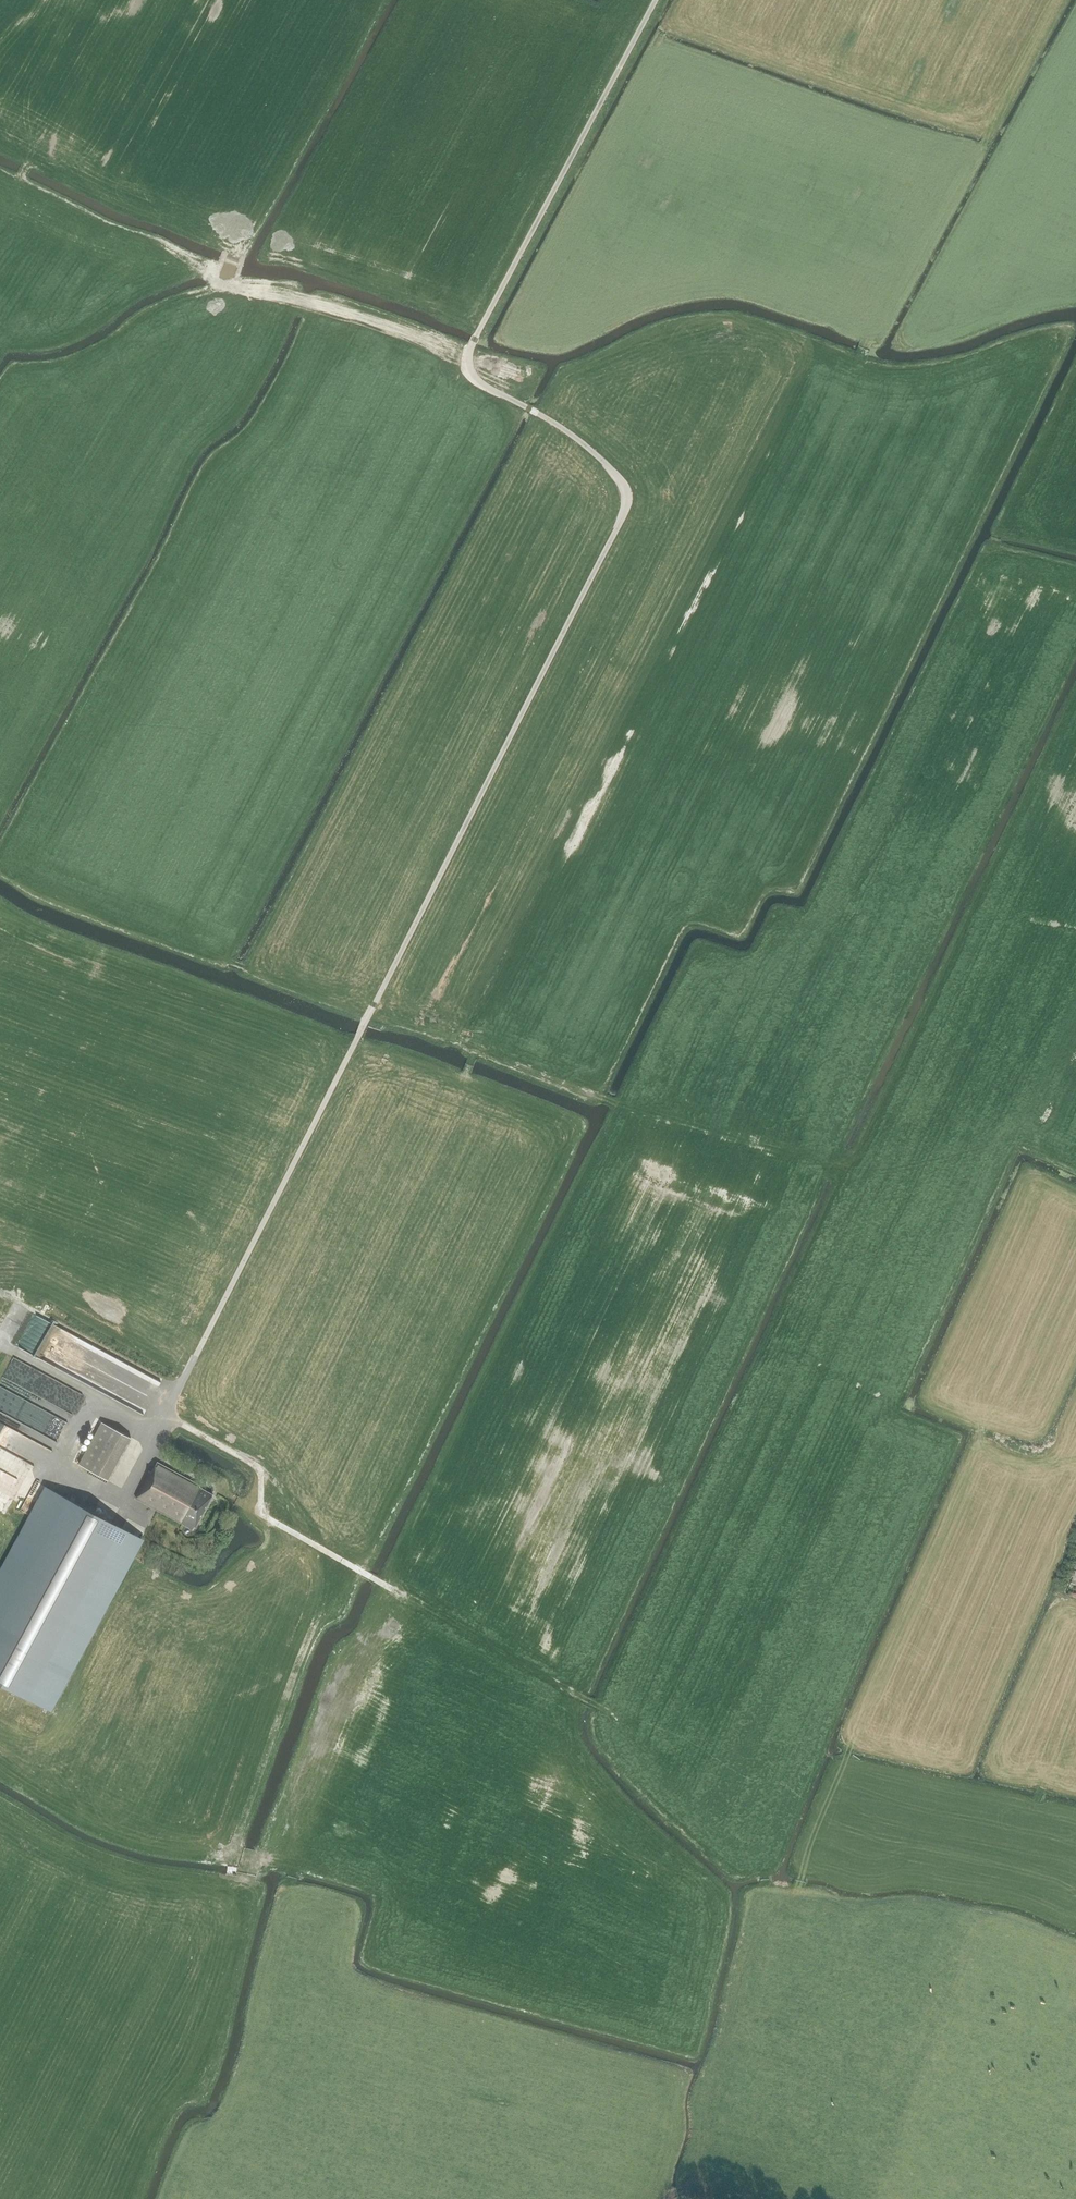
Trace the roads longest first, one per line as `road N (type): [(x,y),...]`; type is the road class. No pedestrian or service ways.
road 1 (track): [(166,1415),(255,1465),(262,1514),(399,1592)]

